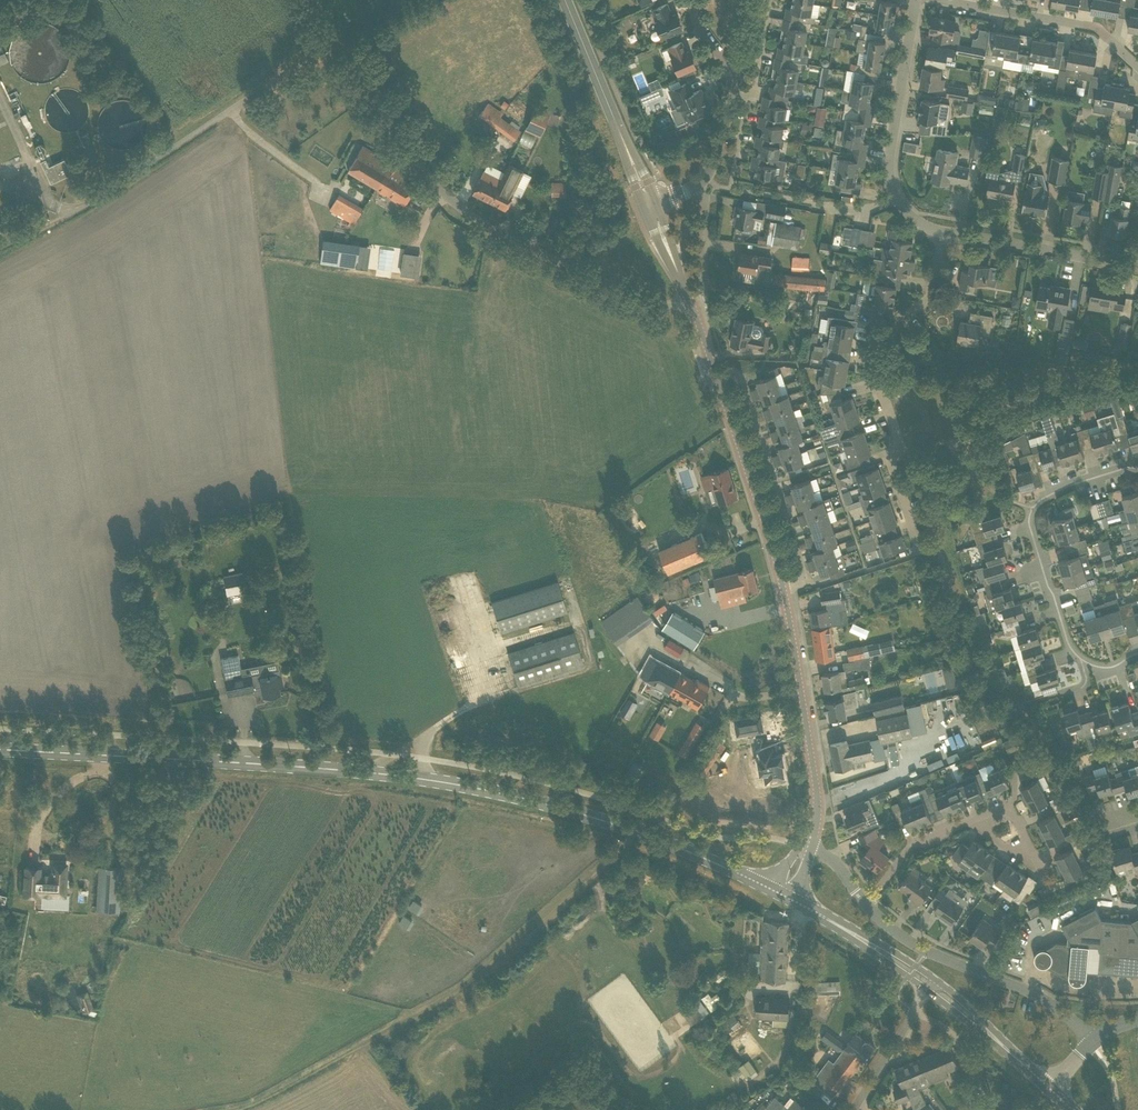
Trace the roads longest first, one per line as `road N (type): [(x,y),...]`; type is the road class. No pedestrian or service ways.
road 1 (primary): [(774,891),(619,826),(450,784),(0,749)]
road 2 (track): [(646,836),(430,1013),(244,1109)]
road 3 (unclassified): [(692,305),(651,305),(464,218),(425,176),(339,43)]
road 4 (residential): [(921,553),(894,470),(899,448),(873,356),(888,329),(932,297),(942,232)]
road 5 (unclassified): [(46,231),(339,43)]
road 6 (residential): [(1137,653),(1099,668),(1078,658),(1028,523),(1030,509),(1068,486),(1137,469)]
road 7 (residential): [(866,910),(911,847),(997,810),(1016,818),(1053,892)]
road 8 (residential): [(1092,1044),(1025,993),(911,945),(866,910)]
road 9 (secondary): [(806,847),(816,793),(782,587)]
road 10 (residential): [(716,378),(741,380),(806,581),(782,587)]
road 11 (residential): [(942,232),(907,214),(887,160),(917,0)]
road 12 (secondary): [(782,587),(716,378)]
road 13 (residential): [(1137,67),(1096,27),(941,0)]
road 14 (residential): [(1137,266),(942,232)]
road 15 (secondary): [(627,150),(565,0)]
road 16 (unclassified): [(929,993),(856,1109)]

